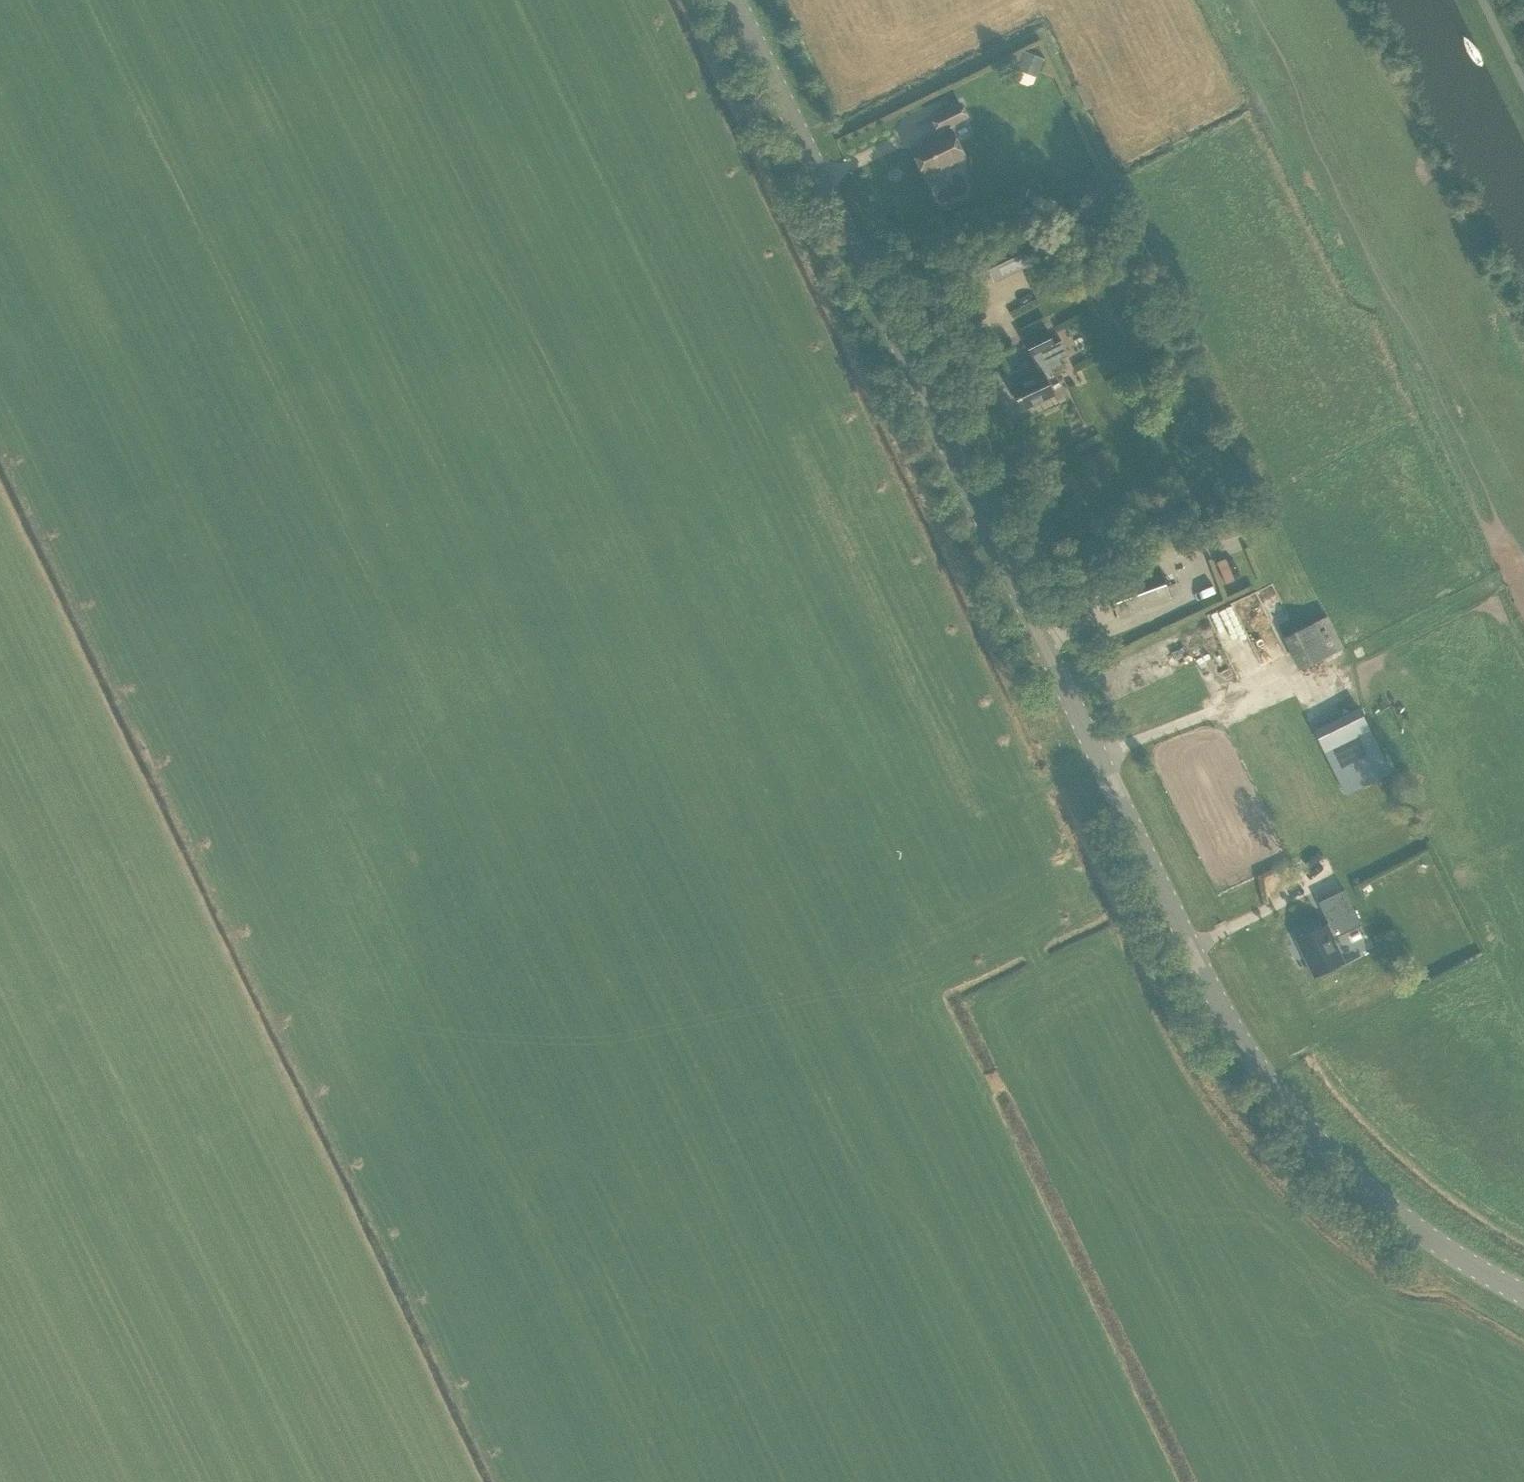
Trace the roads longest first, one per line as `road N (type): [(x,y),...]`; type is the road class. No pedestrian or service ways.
road 1 (tertiary): [(1523,1295),(1459,1258),(1330,1153),(1262,1072),(1216,999),(734,0)]

